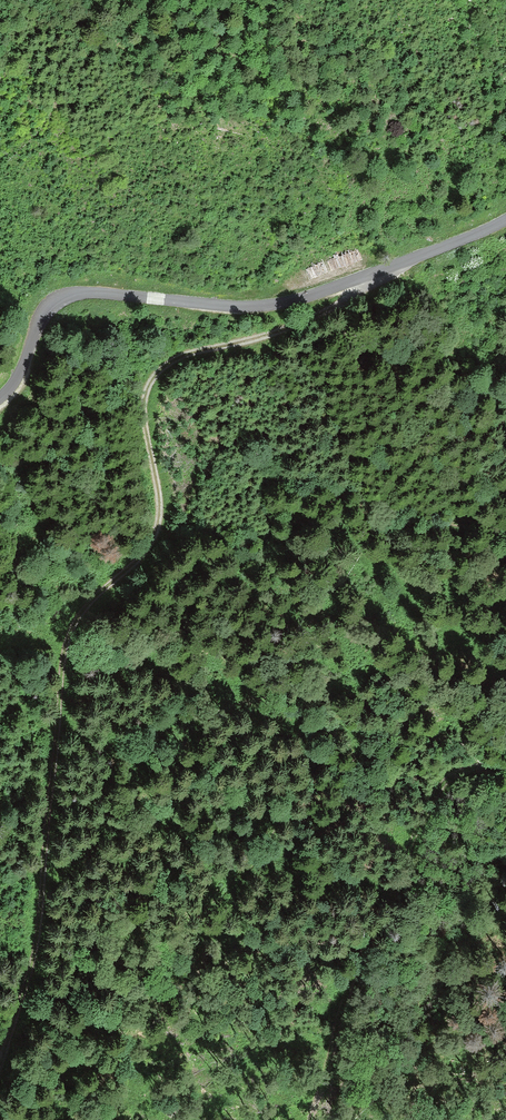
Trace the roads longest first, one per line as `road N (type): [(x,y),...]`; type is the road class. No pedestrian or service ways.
road 1 (track): [(0,1071),(35,951),(73,620),(157,530),(162,500),(142,398),(156,370),(179,356),(314,318),(365,290),(370,274)]
road 2 (unclassified): [(505,219),(288,302),(62,297),(43,311),(19,374),(0,397)]
road 3 (track): [(313,1119),(349,992),(424,820),(435,798),(485,760)]

